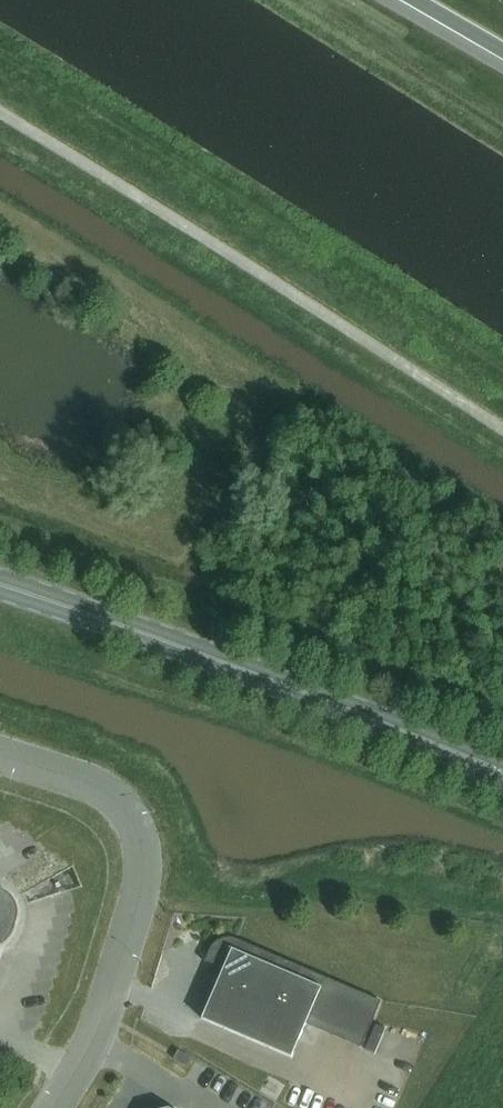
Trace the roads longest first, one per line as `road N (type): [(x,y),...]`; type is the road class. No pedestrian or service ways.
road 1 (primary): [(0,585),(502,772)]
road 2 (unclassified): [(0,755),(115,797),(143,843),(147,874),(118,984),(59,1107)]

